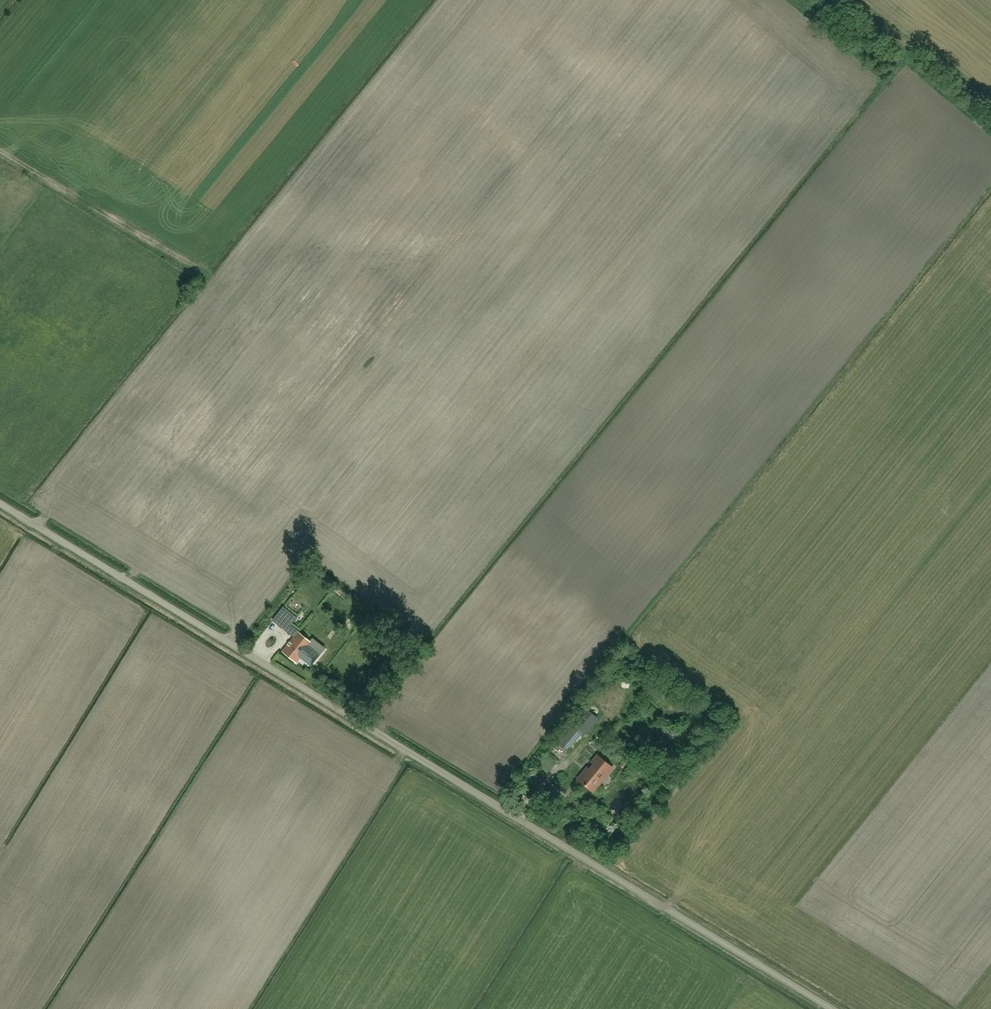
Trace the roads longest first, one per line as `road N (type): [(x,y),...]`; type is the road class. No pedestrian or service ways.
road 1 (unclassified): [(833,1008),(0,504)]

